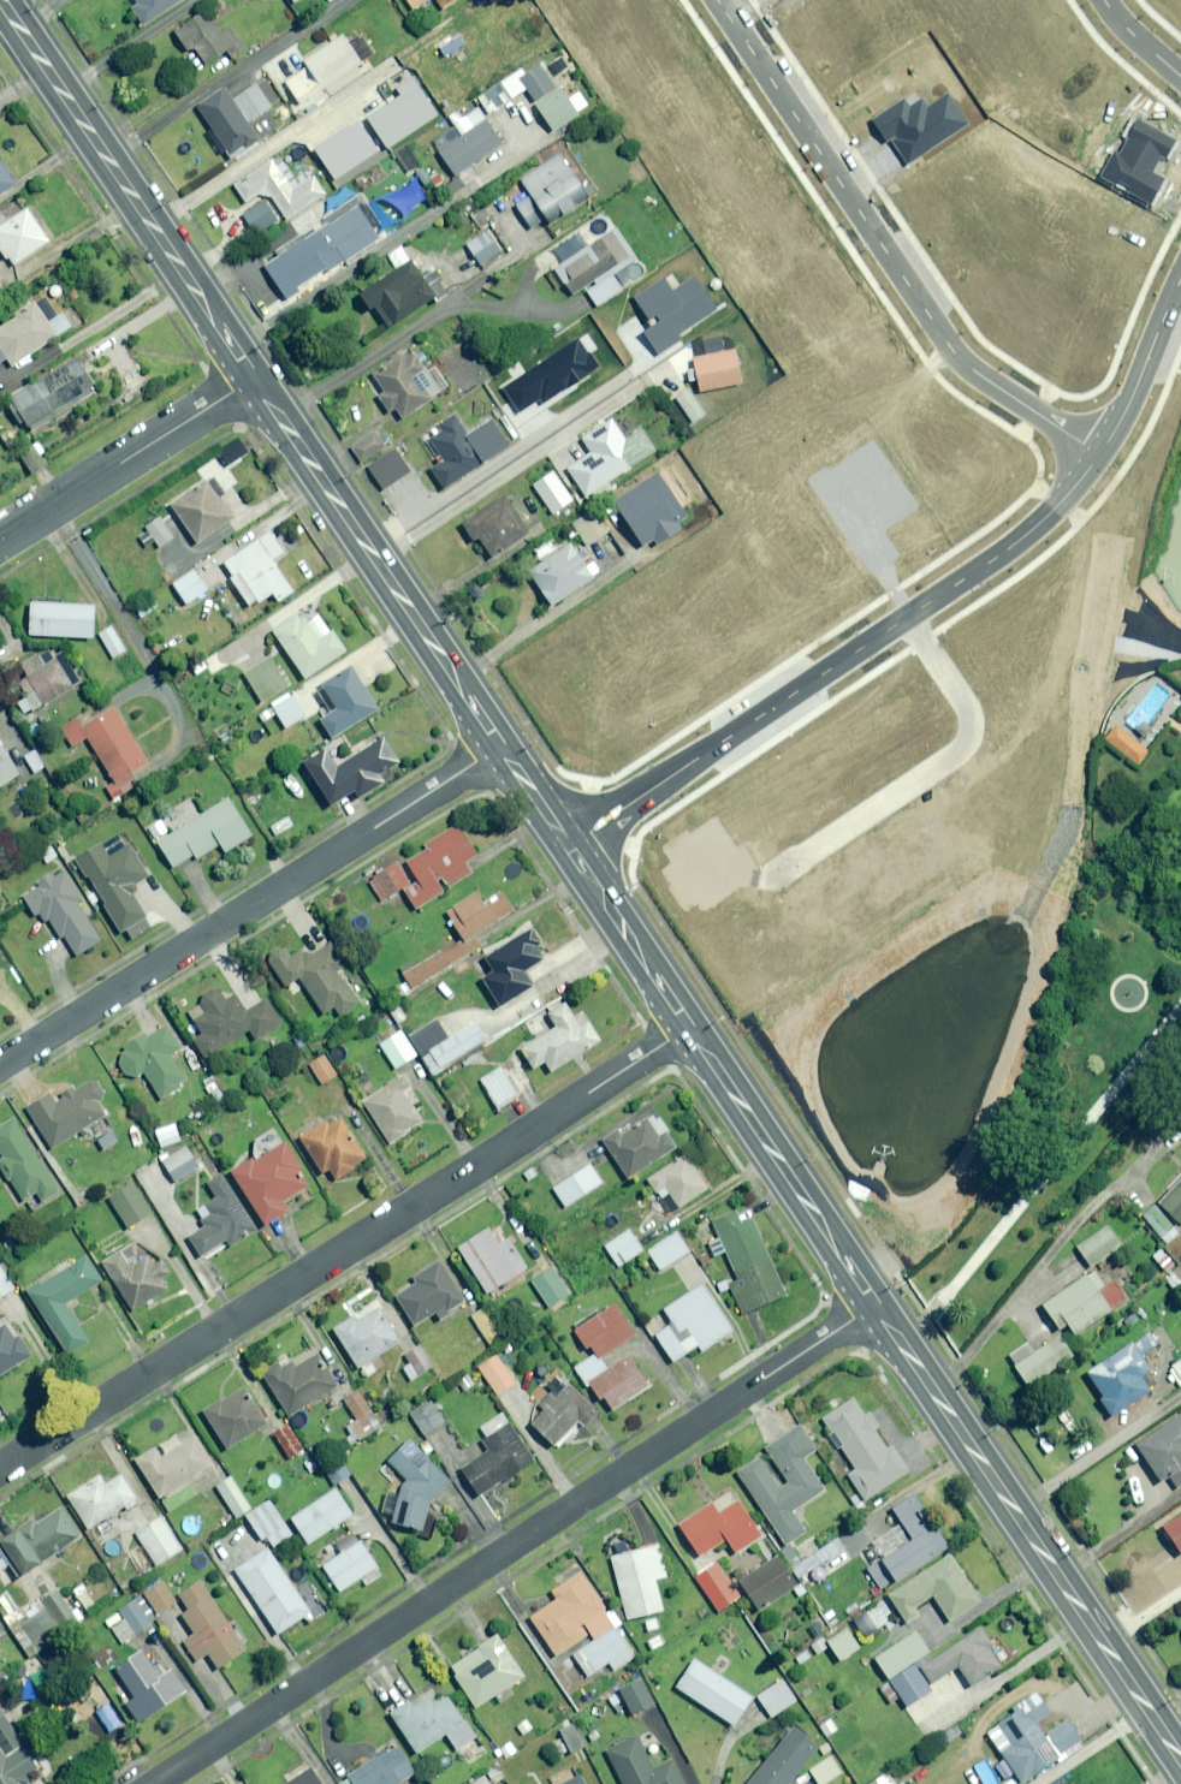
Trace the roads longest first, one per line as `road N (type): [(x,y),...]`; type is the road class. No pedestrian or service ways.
road 1 (residential): [(160,1783),(874,1310)]
road 2 (residential): [(0,1471),(686,1032)]
road 3 (residential): [(1100,453),(965,364),(718,0)]
road 4 (residential): [(0,1064),(498,748)]
road 5 (secondary): [(874,1310),(1180,1755)]
road 6 (secondary): [(3,0),(256,378)]
road 7 (secondary): [(256,378),(498,748)]
road 8 (tertiary): [(907,618),(572,841)]
road 9 (residential): [(768,884),(969,739),(967,705),(907,618)]
road 10 (secondary): [(686,1032),(820,1219),(874,1310)]
road 11 (residential): [(0,540),(256,378)]
road 12 (tertiary): [(1100,453),(1016,543),(907,618)]
road 13 (secondary): [(572,841),(686,1032)]
road 14 (tertiary): [(1180,283),(1100,453)]

